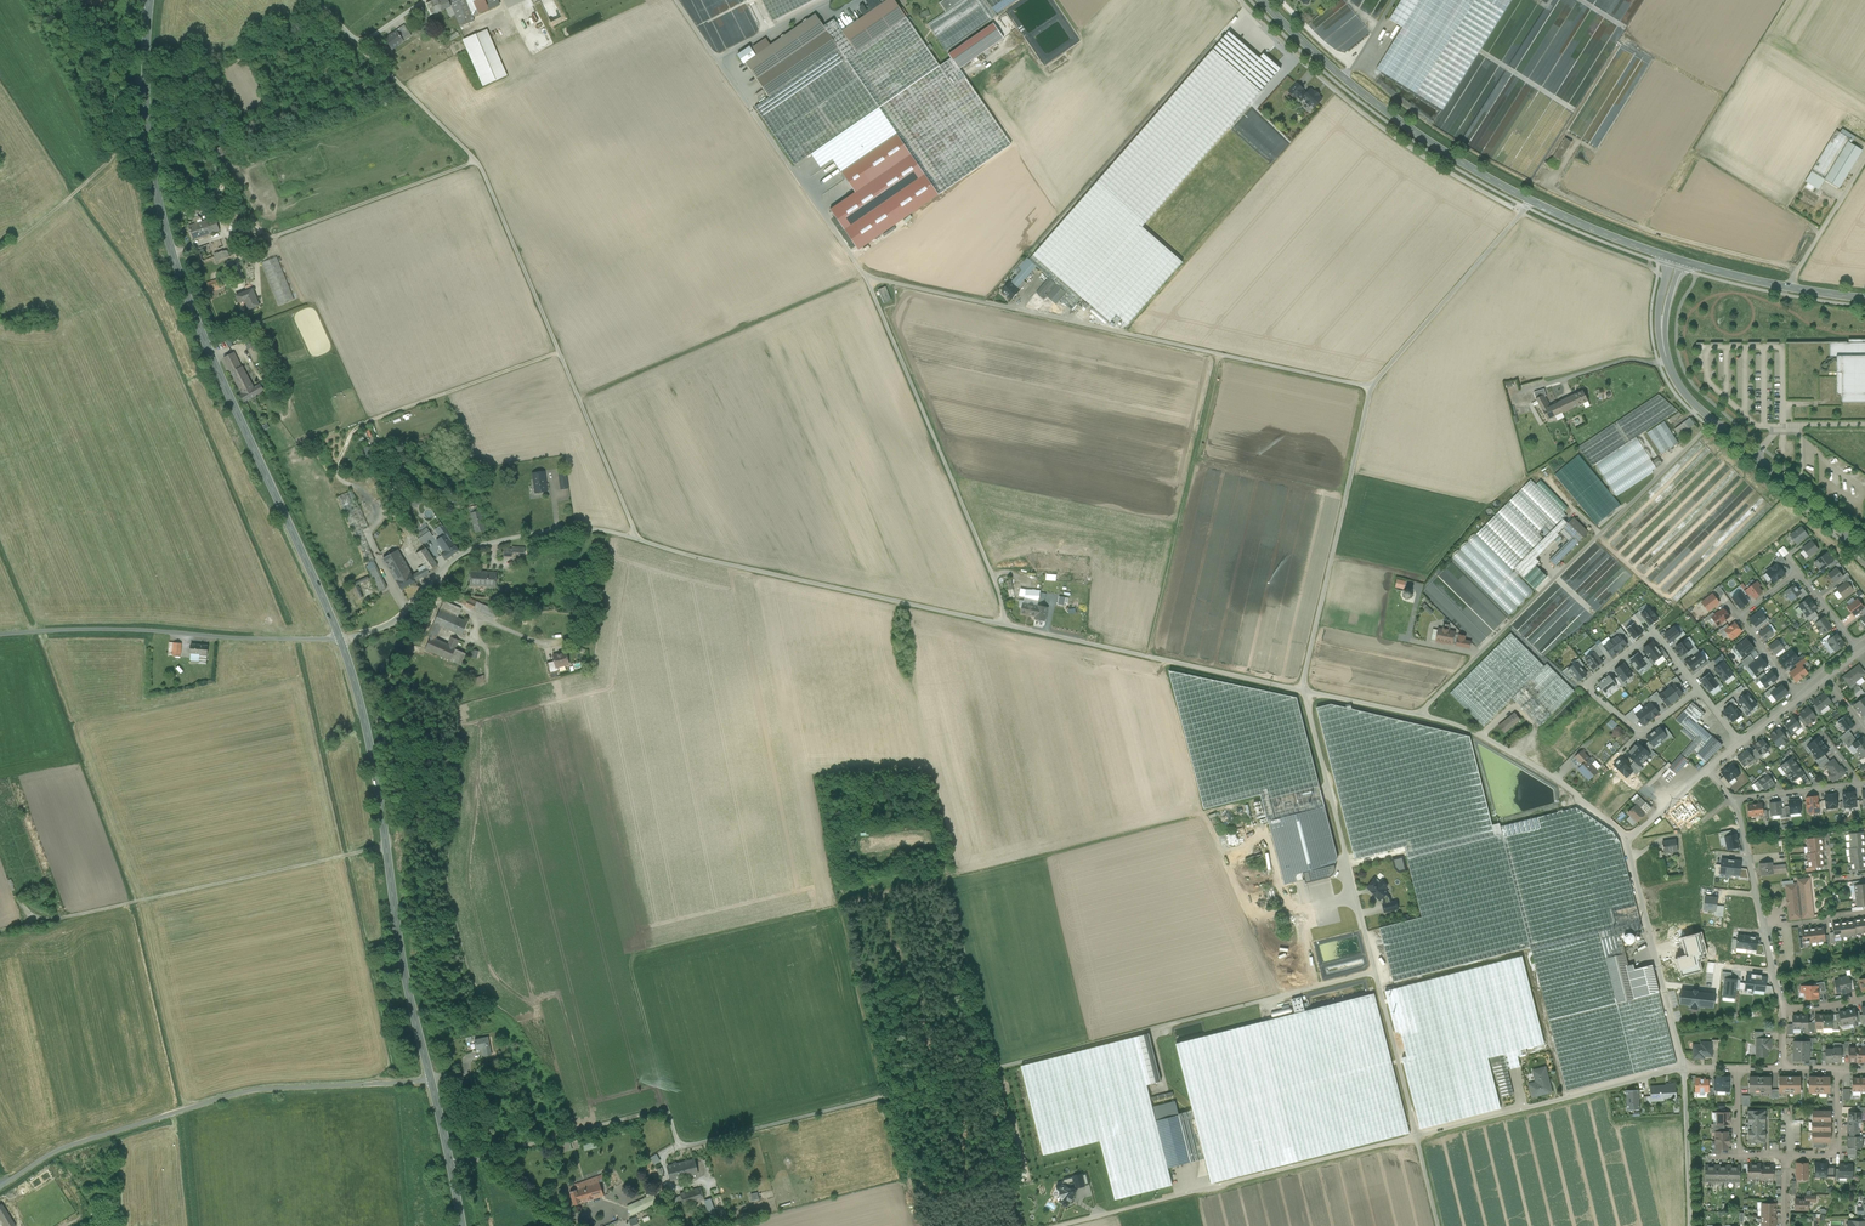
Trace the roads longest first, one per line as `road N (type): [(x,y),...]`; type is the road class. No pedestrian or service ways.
road 1 (unclassified): [(1375,972),(678,1148),(667,1108),(451,1164)]
road 2 (track): [(865,276),(1370,388),(1529,200)]
road 3 (unclassified): [(340,639),(393,623),(467,551),(574,529),(1003,625)]
road 4 (secondary): [(340,639),(171,250),(147,130),(150,0)]
road 5 (track): [(316,0),(482,169),(633,538)]
road 6 (track): [(1239,0),(1330,87),(1399,139),(1521,213),(1666,276)]
road 7 (secondary): [(1262,0),(1344,79),(1445,152),(1547,209),(1672,258)]
road 8 (unclassified): [(431,1079),(240,1093),(68,1145),(0,1187)]
road 9 (secondary): [(431,1079),(406,981),(366,724),(340,639)]
road 10 (track): [(1712,420),(1418,714)]
road 11 (track): [(386,847),(0,931)]
road 12 (track): [(1003,625),(998,588),(865,276)]
road 13 (unclassified): [(1059,1225),(1417,1136)]
road 14 (unclassified): [(1626,839),(1549,775),(1469,730),(1304,692)]
road 15 (unclassified): [(0,634),(138,630),(340,639)]
road 16 (track): [(865,276),(675,0)]
road 17 (track): [(476,161),(254,242),(229,233),(171,250)]
road 18 (track): [(1304,692),(1370,388)]
road 19 (unclassified): [(1304,692),(1003,625)]
road 20 (tertiary): [(1864,554),(1696,407),(1674,378),(1662,337)]
road 21 (unclassified): [(1304,692),(1375,972)]
road 22 (unclassified): [(1684,1070),(1417,1136)]
road 23 (residential): [(1854,644),(1798,573),(1739,618),(1799,698)]
road 24 (track): [(0,249),(114,155),(118,95),(145,79)]
road 25 (unclassified): [(1684,1070),(1626,839)]
road 26 (residential): [(1699,690),(1655,632),(1584,686),(1640,735)]
road 27 (track): [(558,351),(360,425)]
road 28 (secondary): [(1682,261),(1864,299)]
road 29 (unclassified): [(1375,972),(1417,1136)]
road 30 (track): [(1684,1070),(1691,1225)]
road 31 (track): [(1667,360),(1621,362),(1518,393)]
road 32 (track): [(1788,287),(1864,160)]
road 33 (residential): [(1838,1070),(1838,1155),(1786,1155)]
road 34 (residential): [(1864,784),(1734,802)]
road 35 (residential): [(1734,802),(1766,928)]
road 36 (track): [(830,0),(715,59)]

